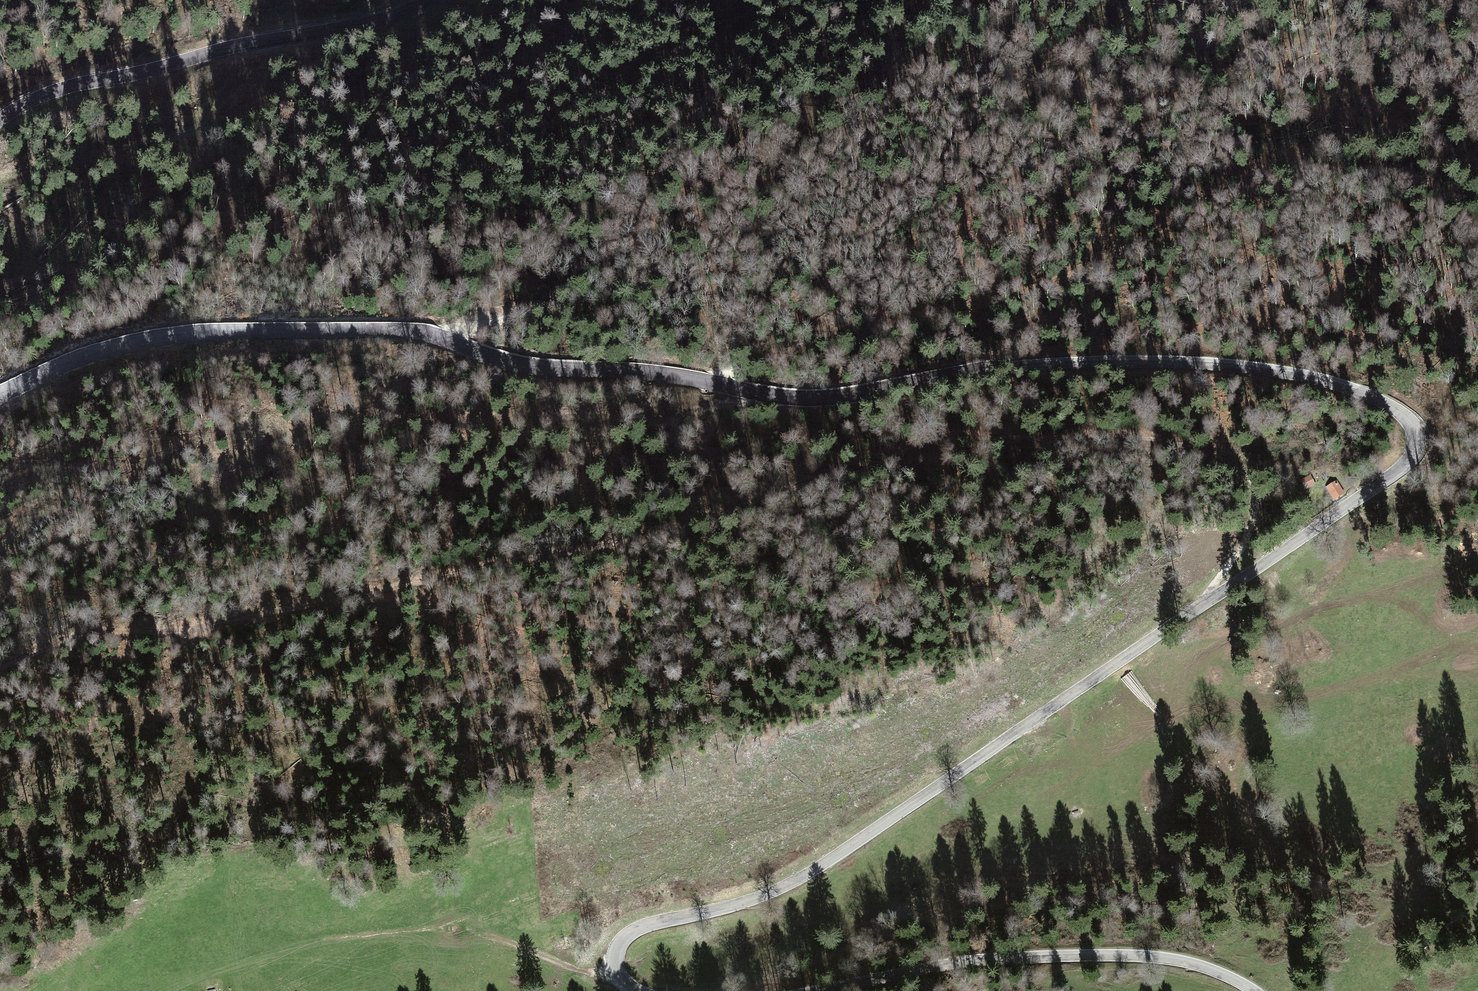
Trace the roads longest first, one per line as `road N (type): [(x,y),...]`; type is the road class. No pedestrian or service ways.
road 1 (tertiary): [(642,990),(621,969),(629,936),(769,893),(823,866),(1399,475),(1421,450),(1416,422),(1331,382),(1243,366),(1056,362),(806,398),(689,377),(546,367),(443,337),(383,329),(159,337),(72,361),(0,394)]
road 2 (track): [(0,665),(87,633),(180,631),(598,547),(902,449),(988,435),(1153,438),(1242,469),(1258,496),(1251,532),(1203,605)]
road 3 (track): [(689,377),(1052,282),(1189,212),(1298,173),(1401,177),(1447,193)]
road 4 (tertiary): [(1256,990),(1200,964),(1121,954),(943,960),(756,990)]
road 5 (tertiary): [(0,120),(68,85),(353,26),(429,0)]
road 6 (track): [(345,421),(611,412),(659,420),(783,396)]
road 7 (track): [(342,938),(477,932),(547,961),(625,978)]

